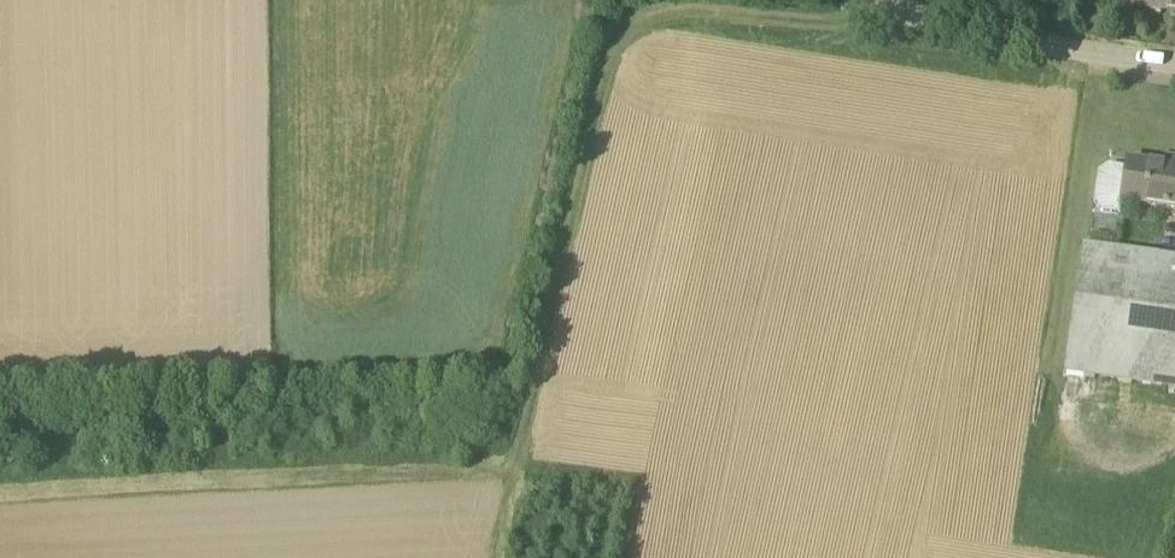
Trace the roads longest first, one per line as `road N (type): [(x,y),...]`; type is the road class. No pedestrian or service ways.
road 1 (unclassified): [(1174,66),(1001,42),(883,0)]

